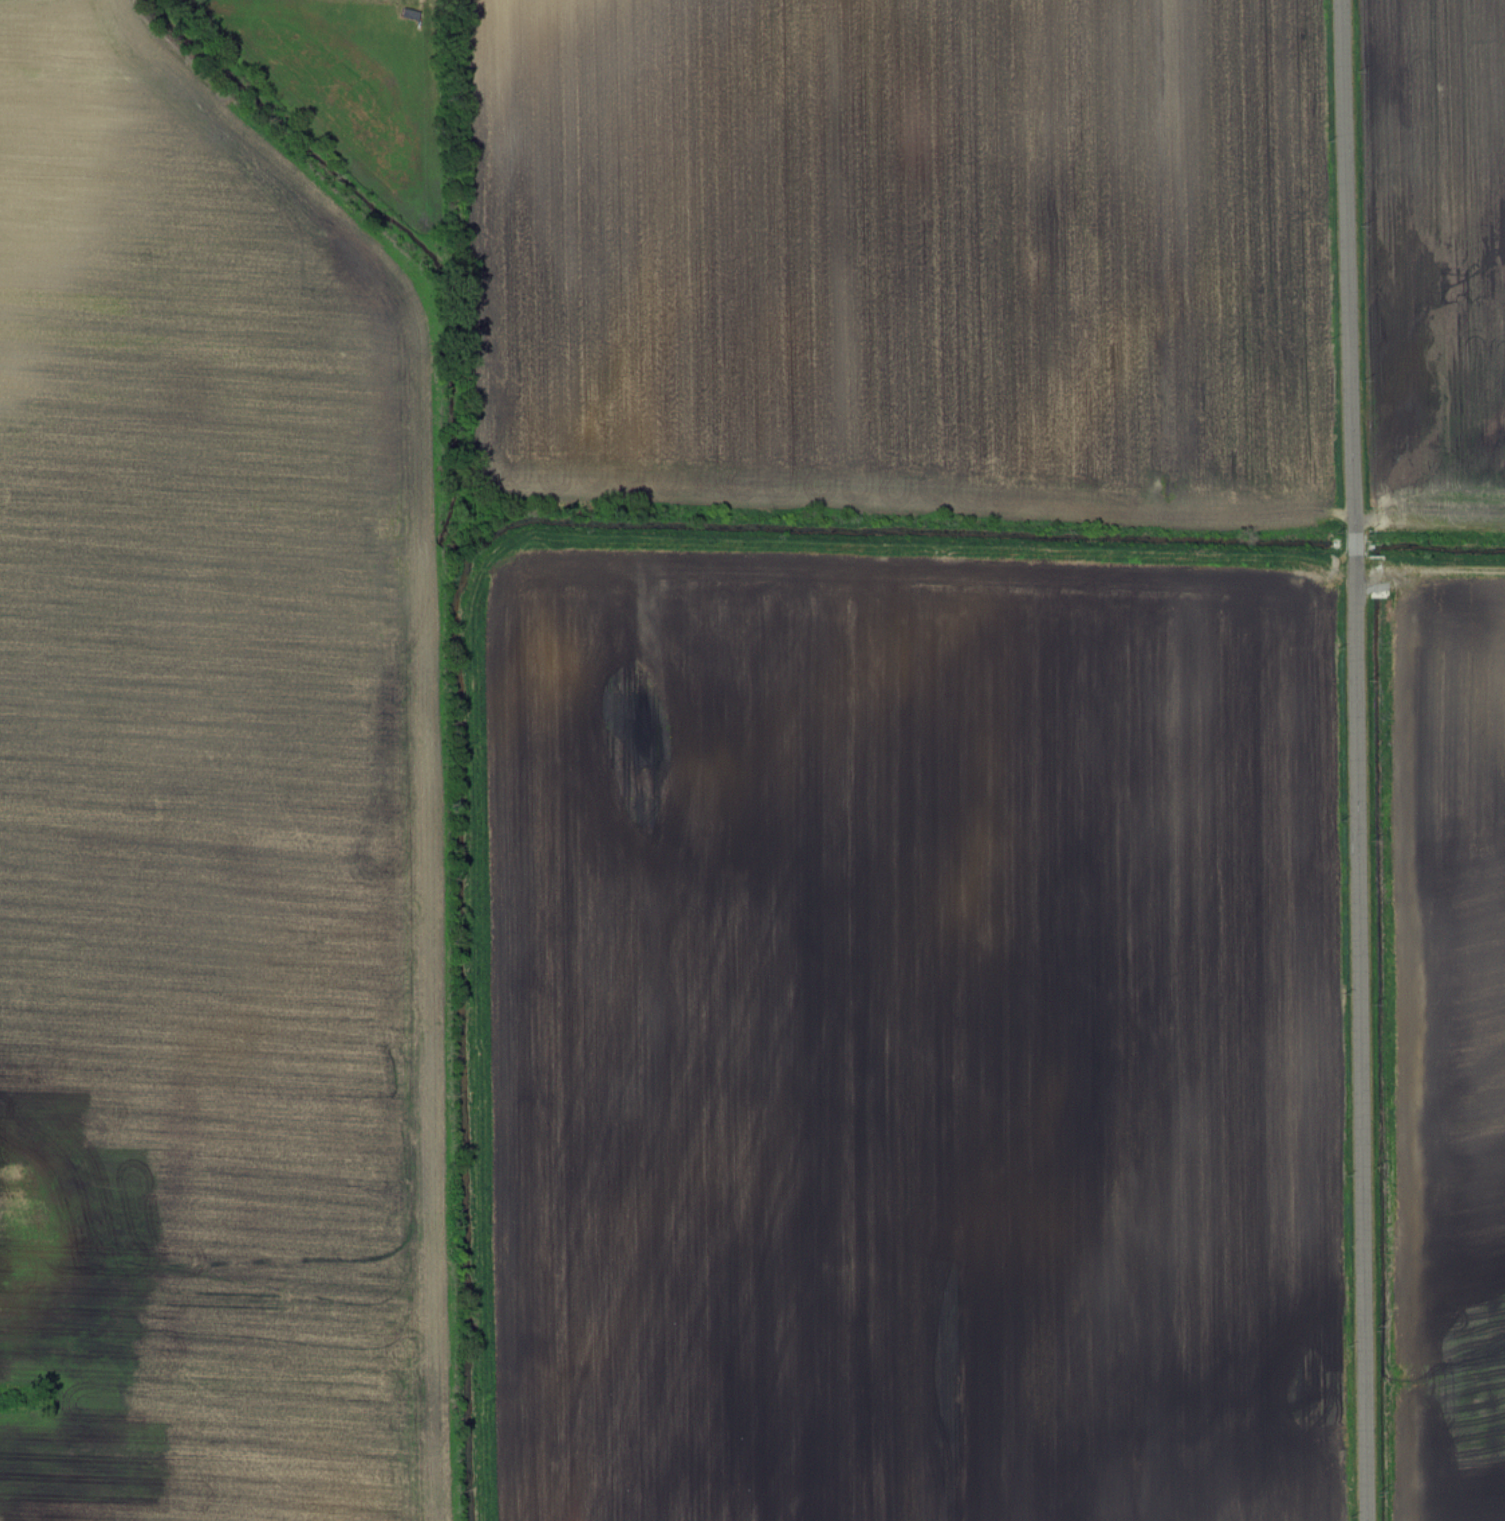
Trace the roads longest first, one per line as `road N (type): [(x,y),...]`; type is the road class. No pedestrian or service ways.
road 1 (residential): [(1367,1520),(1343,0)]

